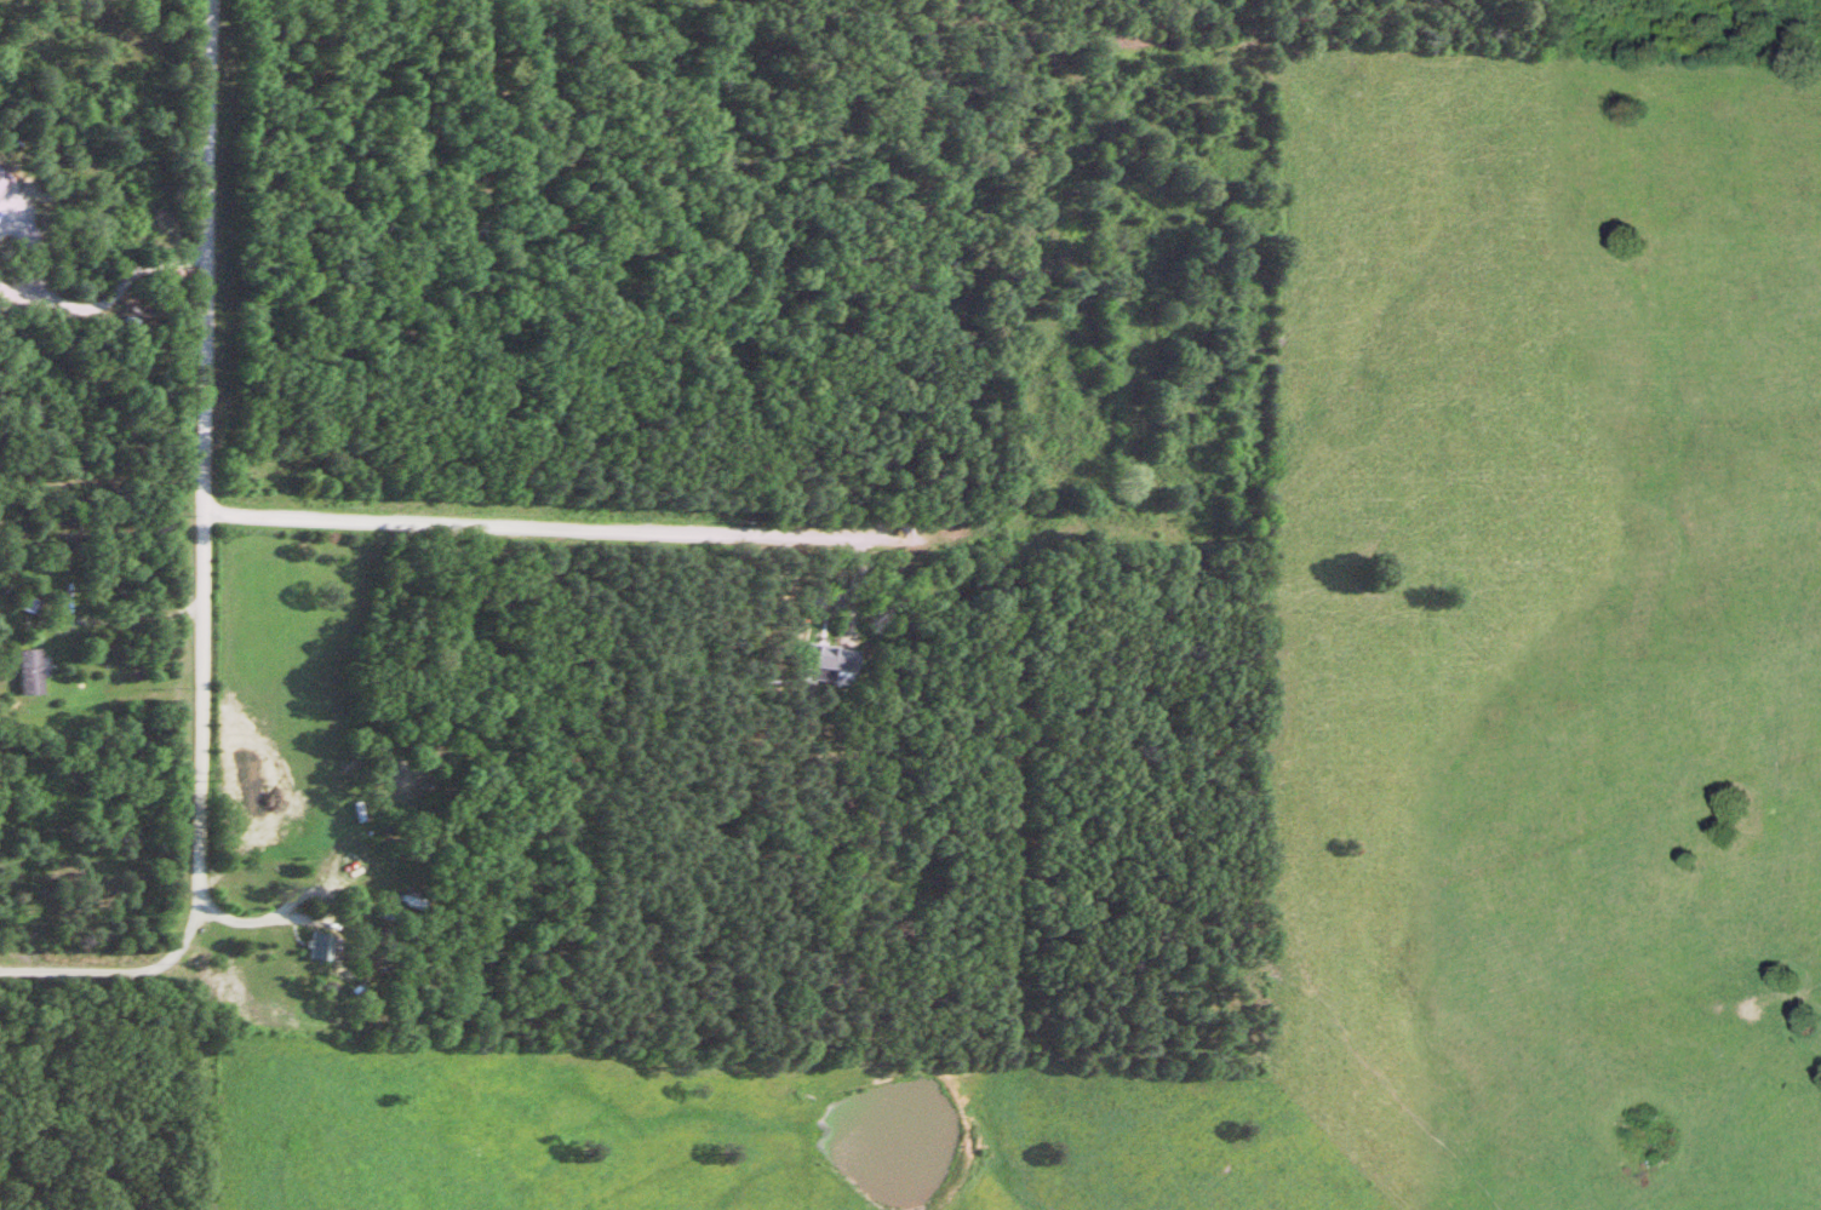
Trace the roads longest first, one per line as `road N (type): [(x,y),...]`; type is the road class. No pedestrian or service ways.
road 1 (residential): [(213,0),(201,862),(208,902),(230,918),(259,923),(323,895)]
road 2 (residential): [(981,538),(648,534),(205,509)]

